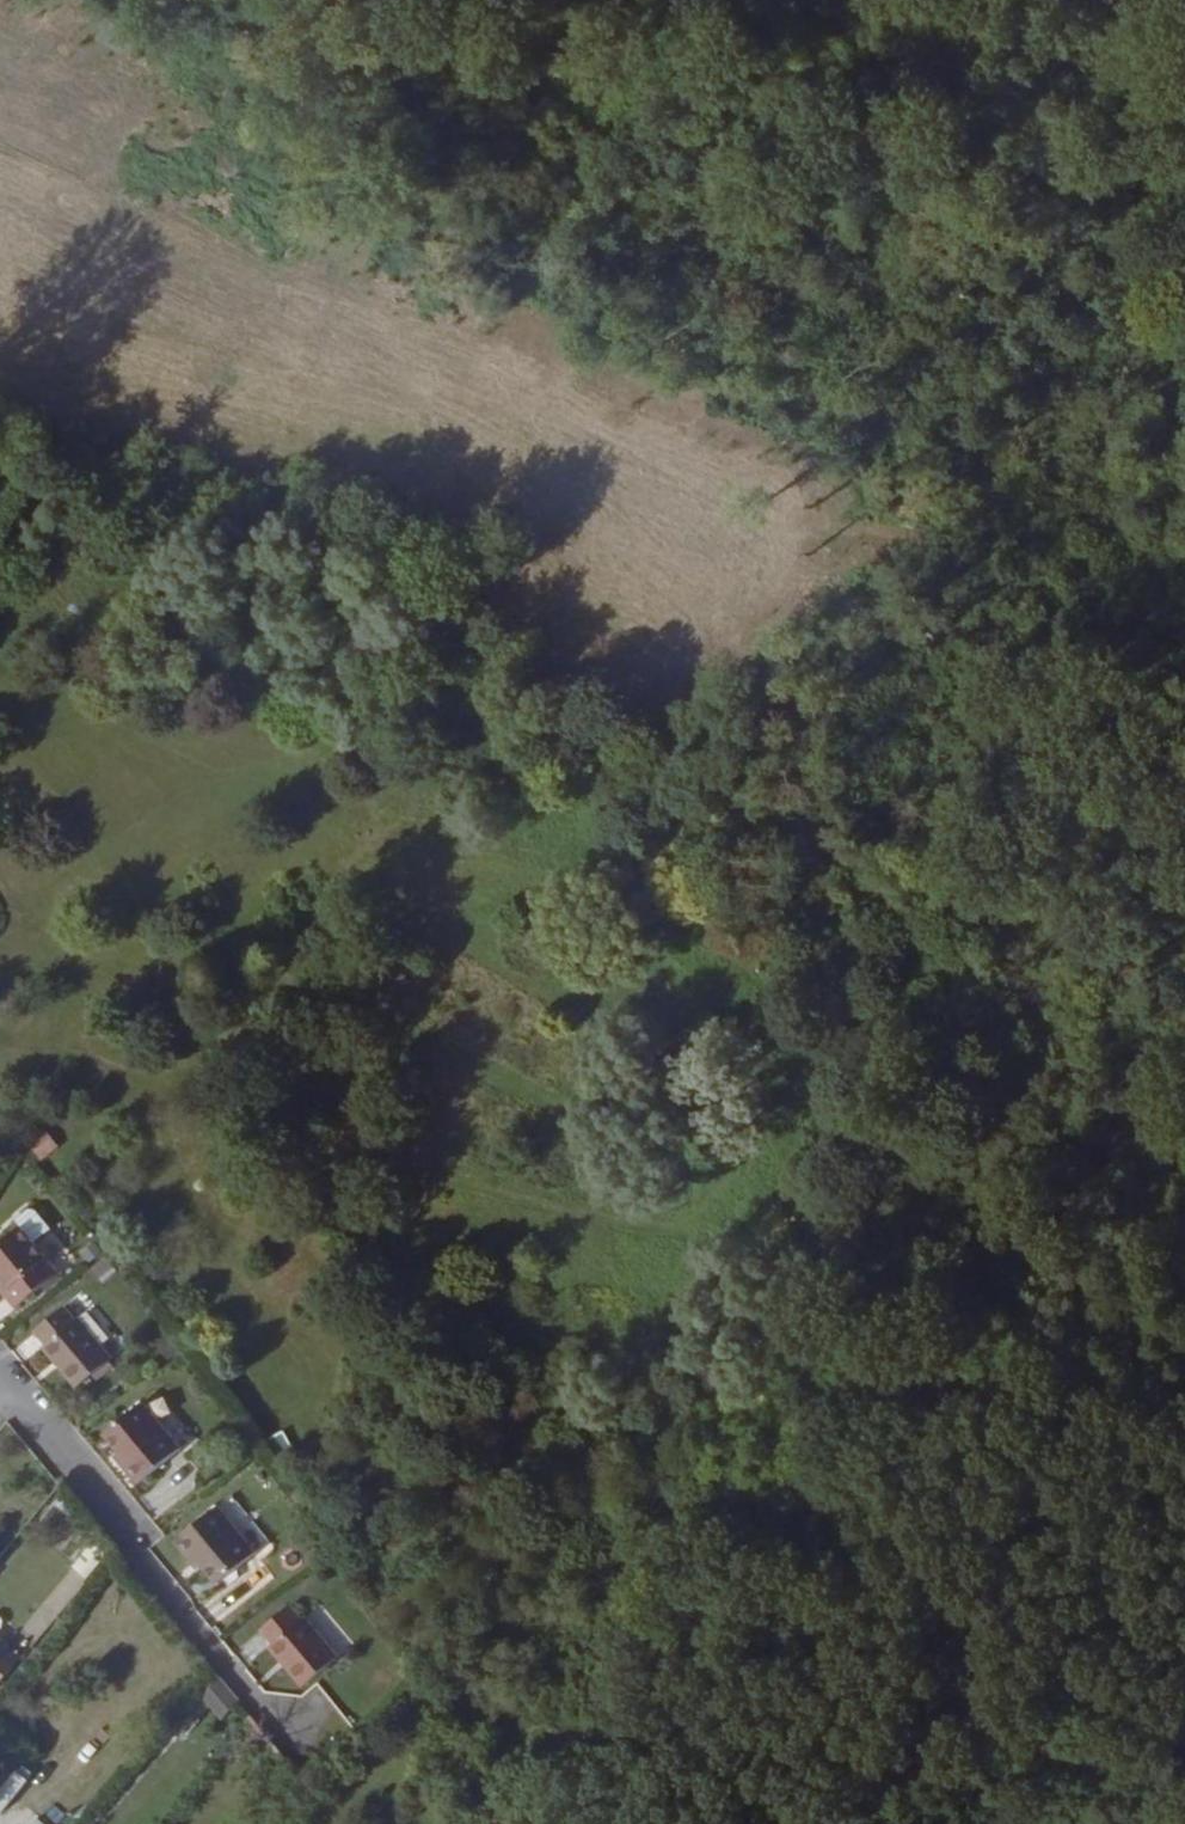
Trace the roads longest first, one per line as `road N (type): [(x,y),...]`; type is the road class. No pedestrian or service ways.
road 1 (residential): [(0,1413),(19,1392),(256,1699),(303,1724)]

